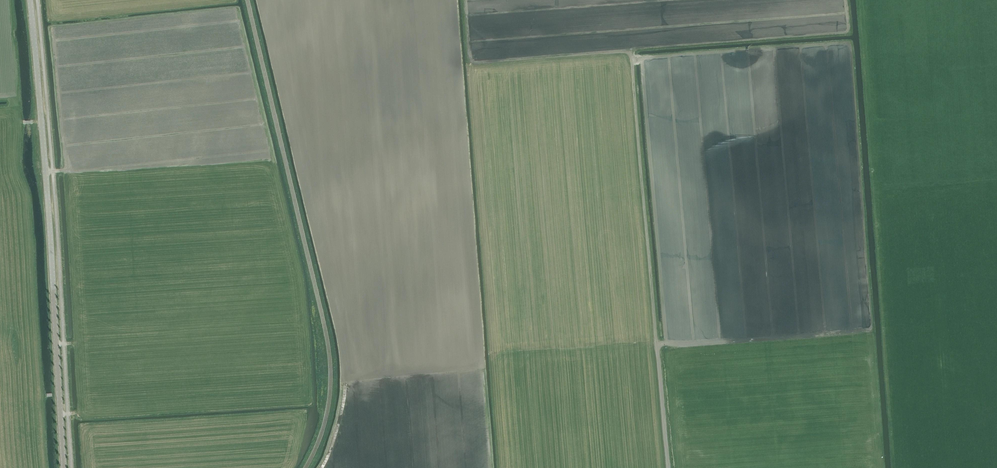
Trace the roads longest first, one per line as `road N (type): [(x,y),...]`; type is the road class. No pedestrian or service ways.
road 1 (tertiary): [(65,467),(30,0)]
road 2 (track): [(656,343),(667,467)]

